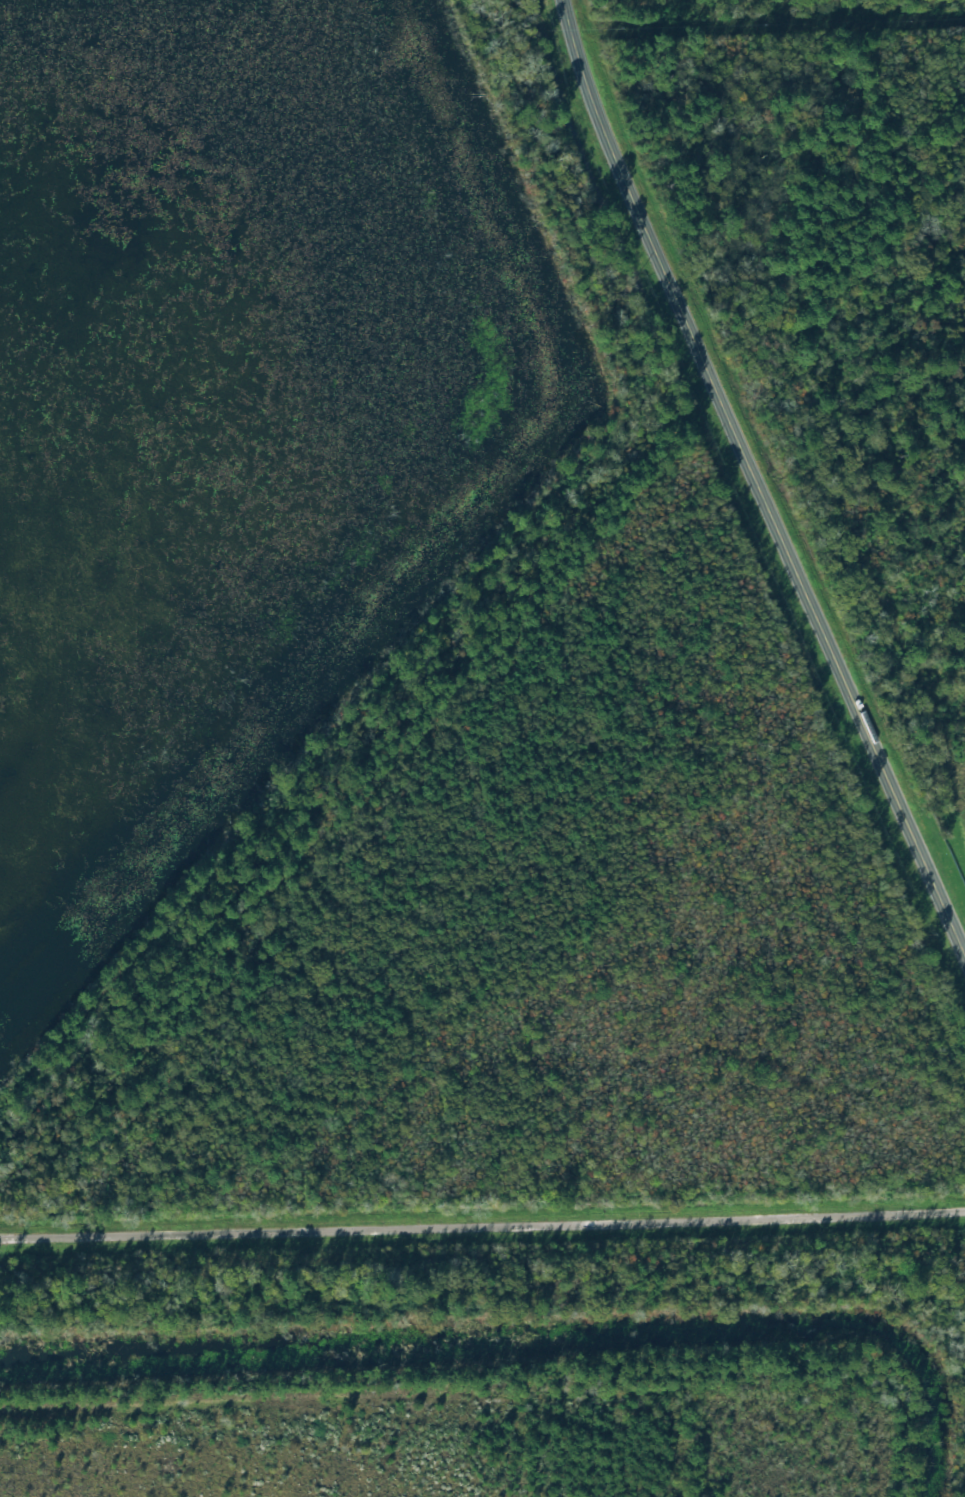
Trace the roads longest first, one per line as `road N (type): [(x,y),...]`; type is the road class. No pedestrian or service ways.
road 1 (secondary): [(576,0),(656,240),(721,401),(964,956)]
road 2 (residential): [(0,1245),(964,1210)]

